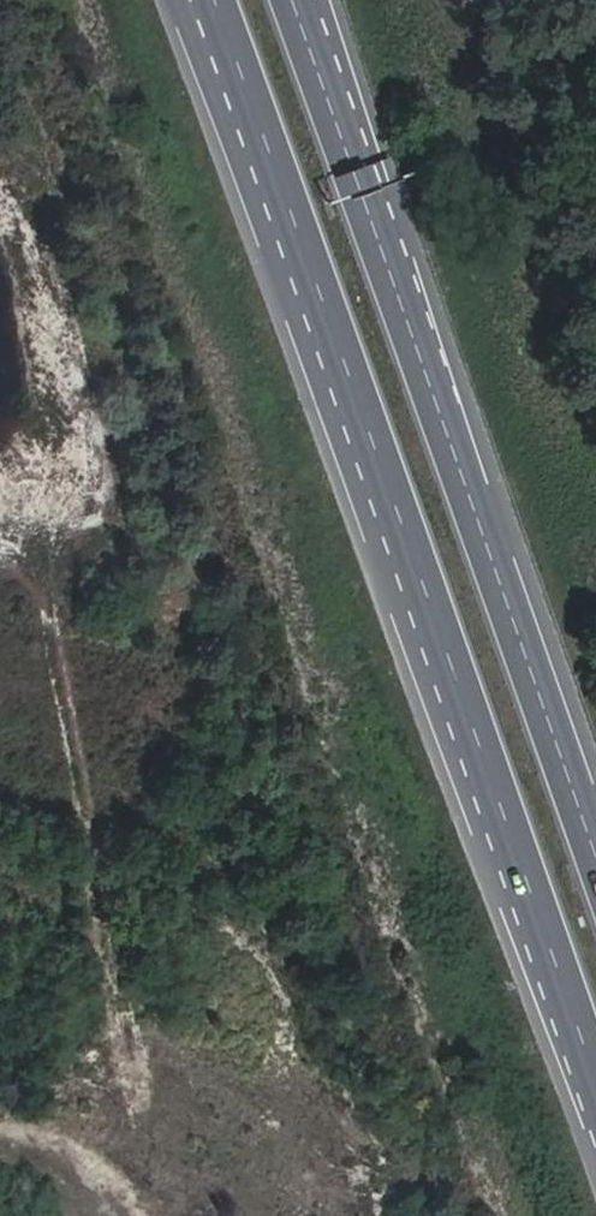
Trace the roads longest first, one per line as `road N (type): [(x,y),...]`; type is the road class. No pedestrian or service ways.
road 1 (motorway): [(289,209),(595,1079)]
road 2 (motorway): [(595,853),(354,186)]
road 3 (motorway): [(191,0),(289,209)]
road 4 (motorway): [(213,0),(289,209)]
road 5 (motorway): [(354,186),(287,0)]
road 6 (motorway): [(354,186),(300,0)]

